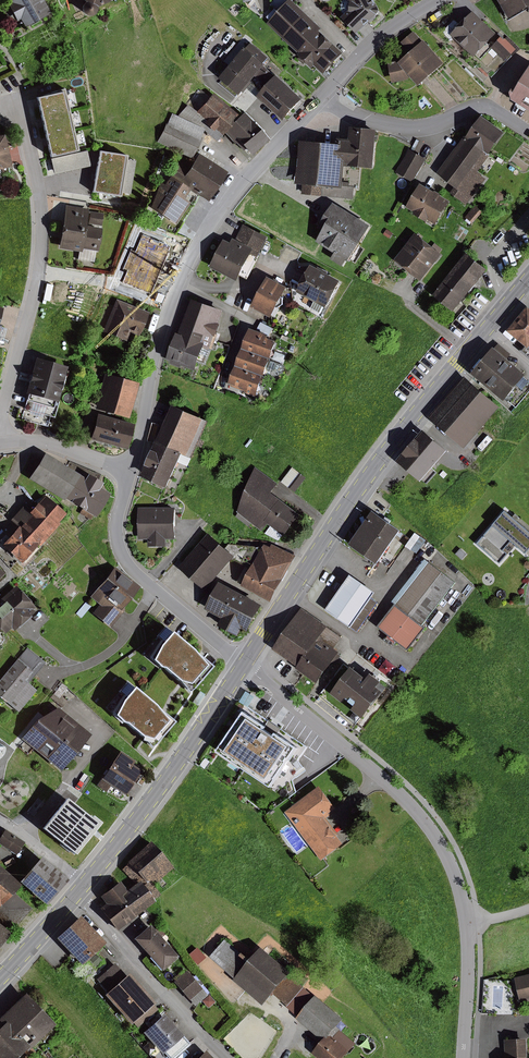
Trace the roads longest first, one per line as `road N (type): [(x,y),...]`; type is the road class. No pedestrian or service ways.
road 1 (residential): [(463,1057),(468,922),(455,862),(395,789),(247,662)]
road 2 (secondary): [(247,662),(405,429),(528,278)]
road 3 (residential): [(333,84),(207,247),(164,339),(130,470)]
road 4 (residential): [(2,442),(42,234),(10,96)]
road 5 (secondary): [(89,880),(247,662)]
road 6 (residential): [(130,470),(116,528),(129,563),(247,662)]
road 7 (residential): [(75,896),(231,1057)]
road 8 (residential): [(333,84),(349,107),(407,128),(496,112),(528,133)]
road 9 (residential): [(440,0),(333,84)]
road 10 (residential): [(130,470),(2,442)]

